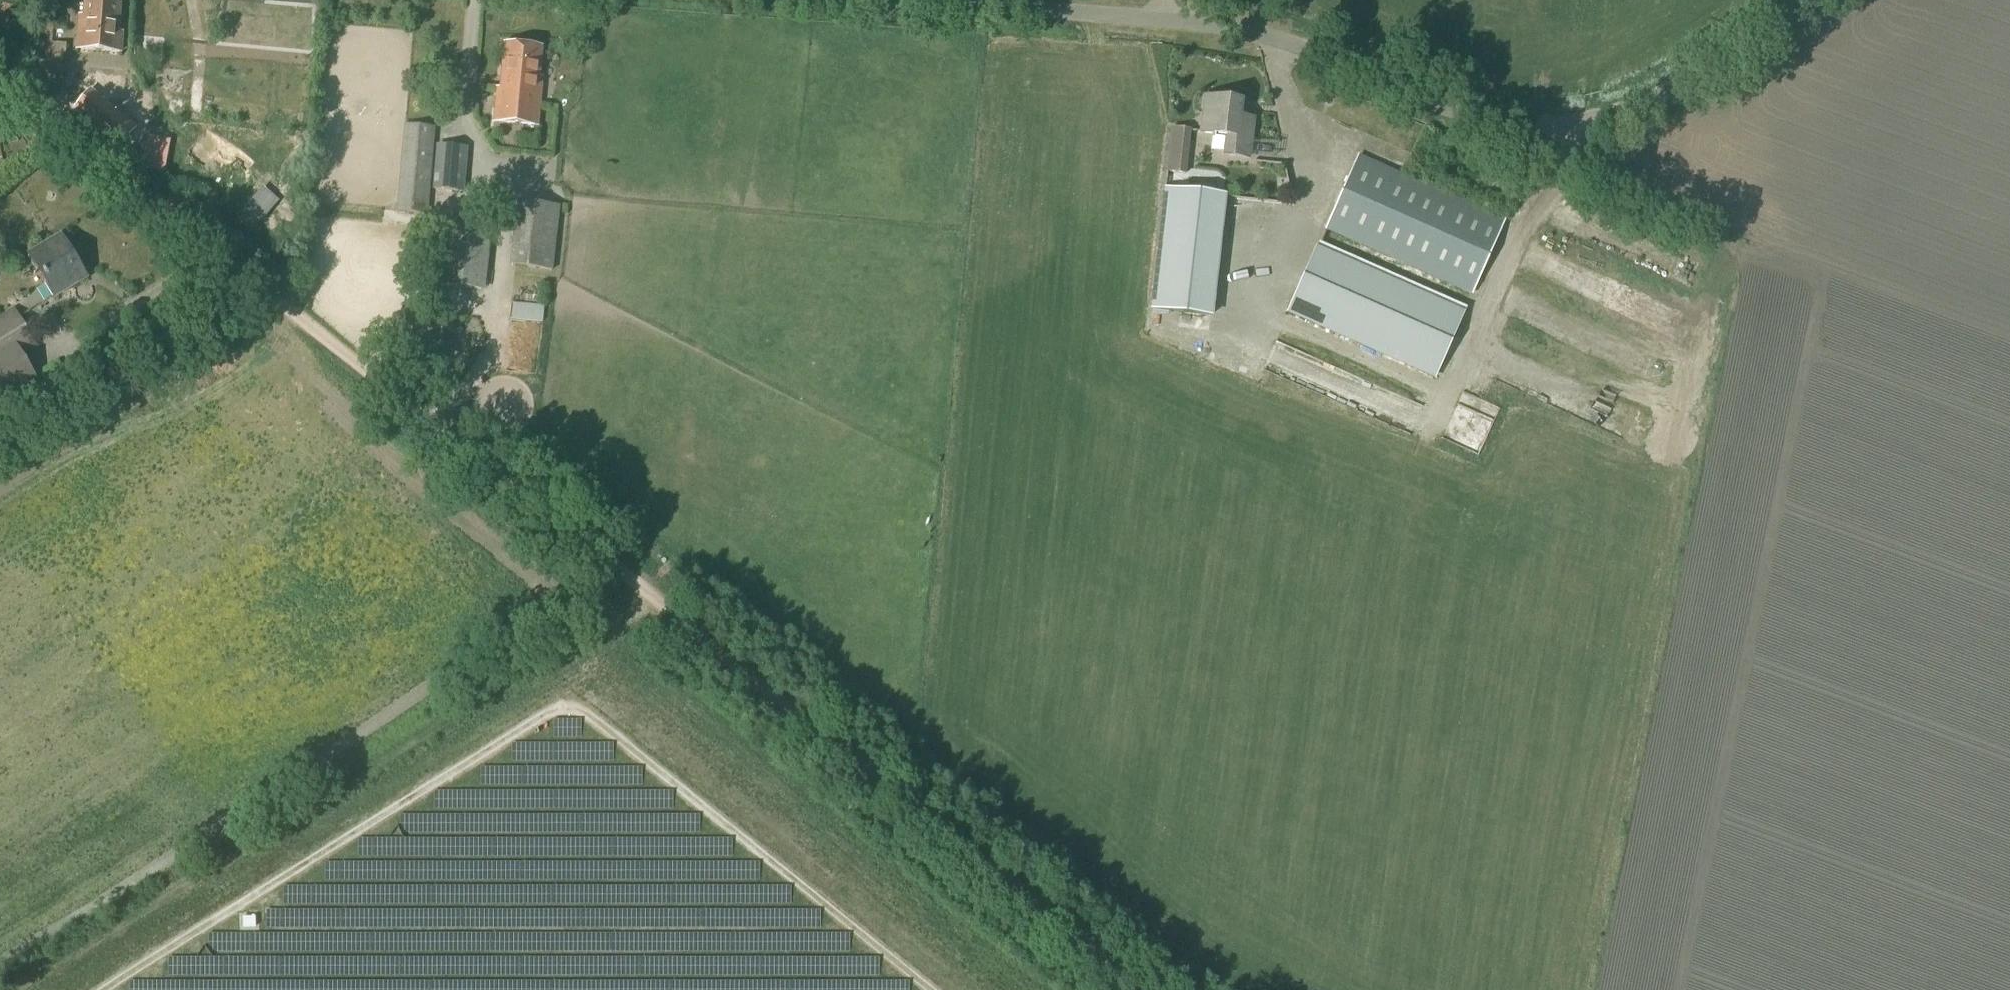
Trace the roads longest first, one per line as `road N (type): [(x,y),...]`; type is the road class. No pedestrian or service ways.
road 1 (track): [(1152,989),(49,114)]
road 2 (unclassified): [(1812,0),(1665,95),(1604,121),(1542,129),(1261,33),(926,0)]

